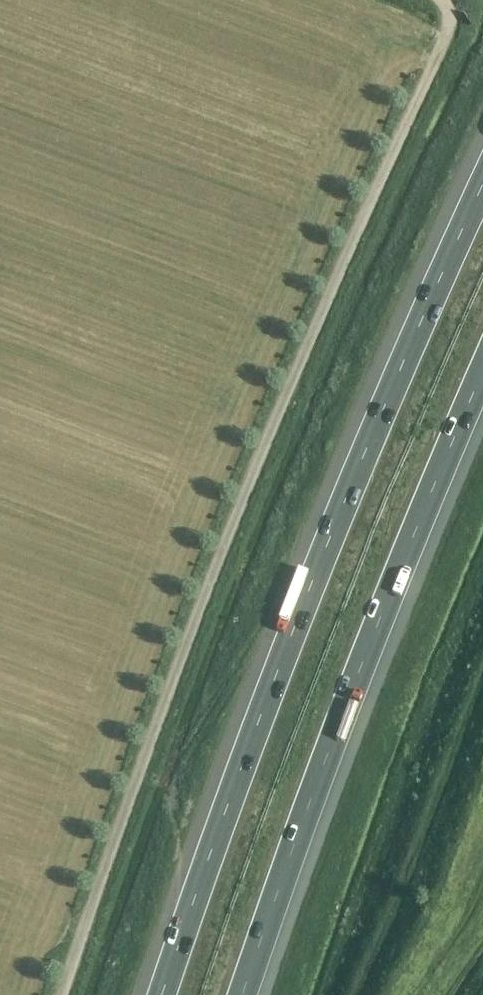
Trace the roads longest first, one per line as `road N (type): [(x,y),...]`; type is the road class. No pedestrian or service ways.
road 1 (unclassified): [(61,994),(264,442),(450,26)]
road 2 (motorway): [(482,187),(283,654),(162,994)]
road 3 (motorway): [(242,994),(355,680),(482,373)]

